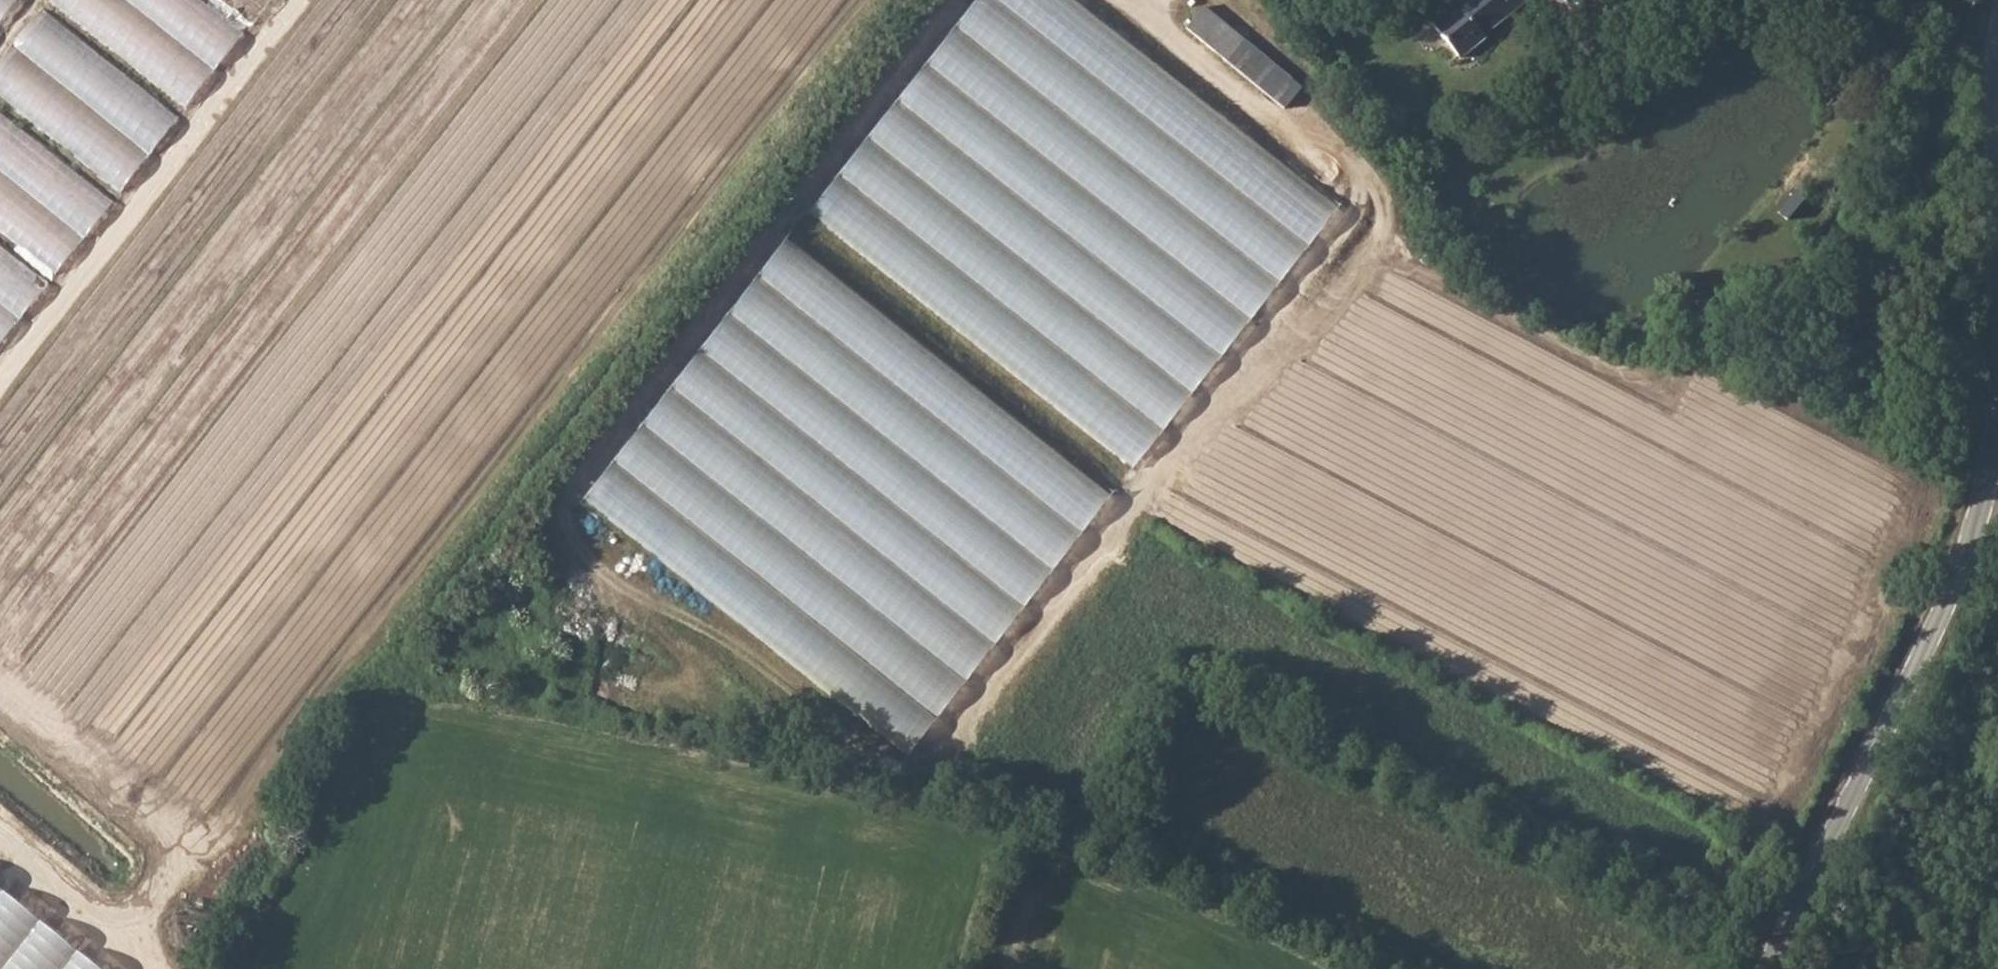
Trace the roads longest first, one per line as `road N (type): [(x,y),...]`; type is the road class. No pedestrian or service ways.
road 1 (residential): [(1997,403),(1991,480),(1973,541),(1914,686),(1774,968)]

